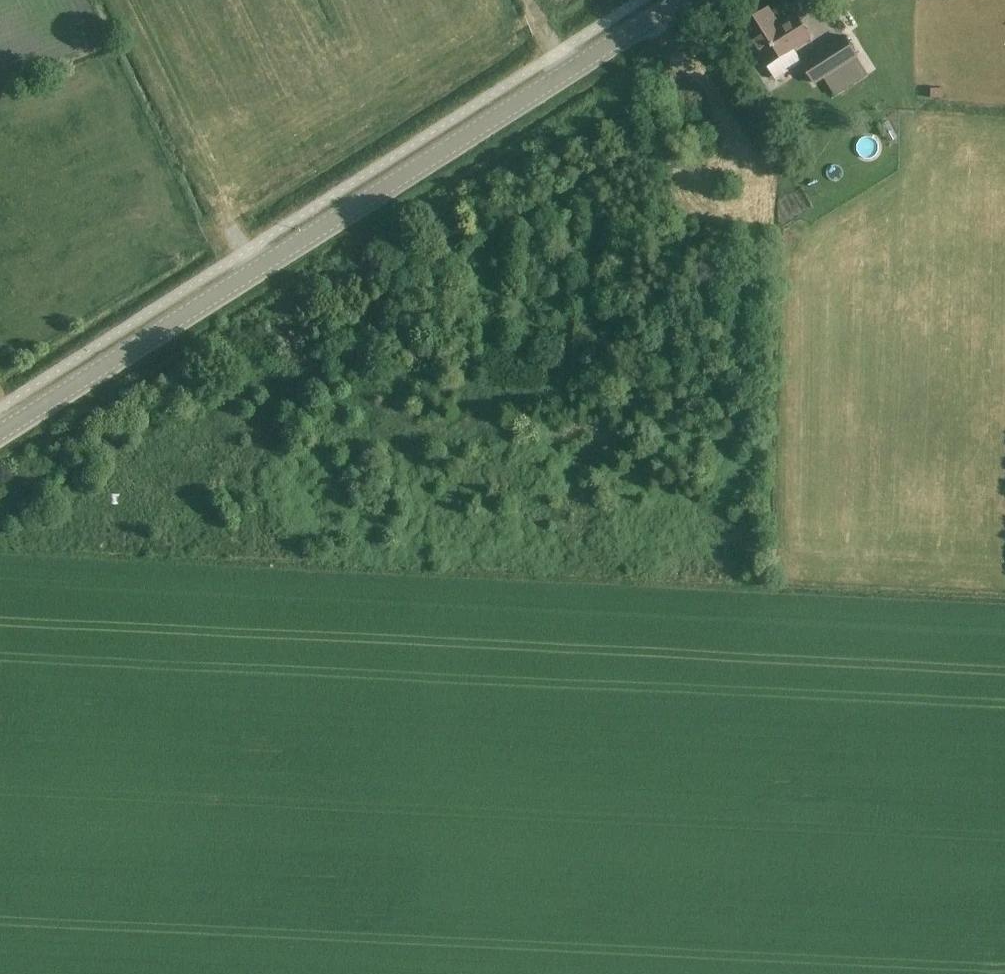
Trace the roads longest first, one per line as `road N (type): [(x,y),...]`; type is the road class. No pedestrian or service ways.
road 1 (tertiary): [(0,432),(679,0)]

